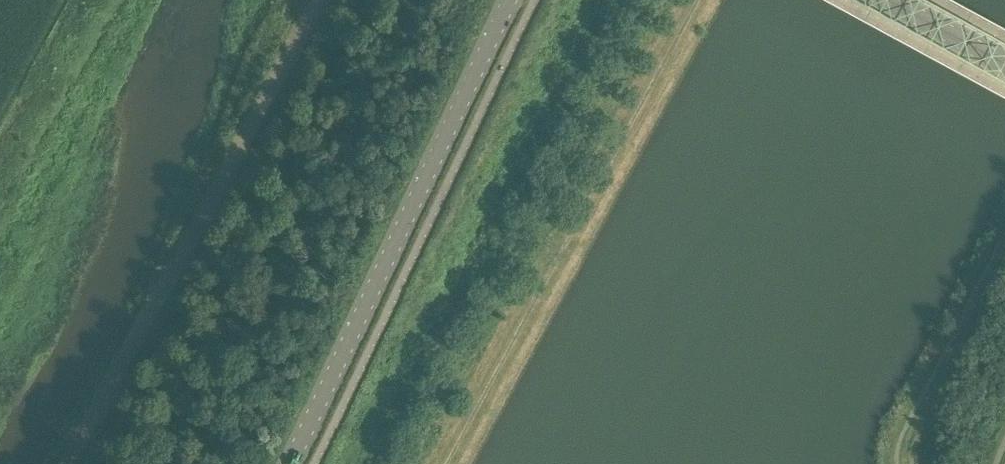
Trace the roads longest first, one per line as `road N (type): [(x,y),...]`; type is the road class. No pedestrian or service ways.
road 1 (unclassified): [(67,463),(316,0)]
road 2 (tertiary): [(287,463),(508,0)]
road 3 (tertiary): [(1004,64),(887,0)]

